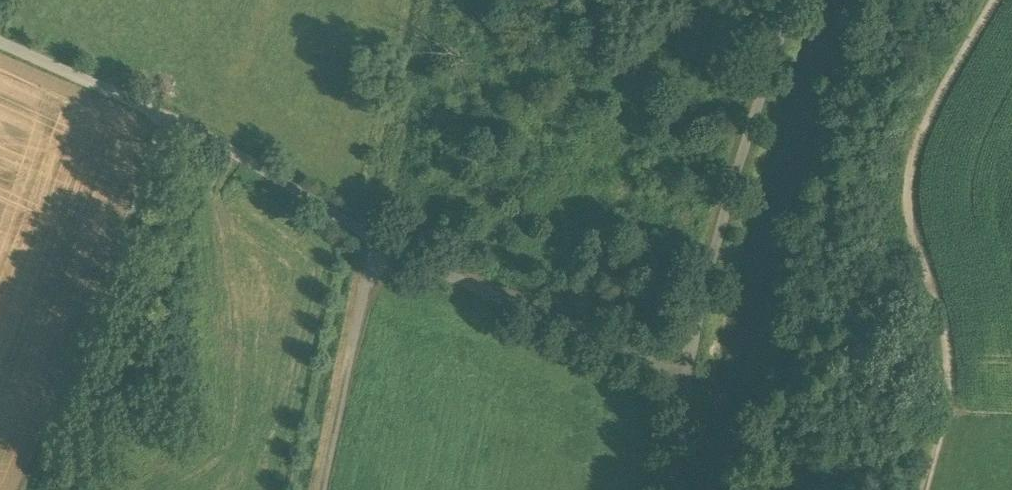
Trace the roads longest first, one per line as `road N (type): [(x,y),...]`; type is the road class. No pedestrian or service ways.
road 1 (track): [(930,489),(954,391),(953,347),(912,212),(938,127),(1007,0)]
road 2 (track): [(385,253),(200,142),(11,59)]
road 3 (track): [(695,387),(725,258),(809,0)]
road 4 (track): [(47,489),(100,369),(182,134)]
road 5 (track): [(695,387),(385,253)]
road 6 (track): [(385,253),(332,489)]

